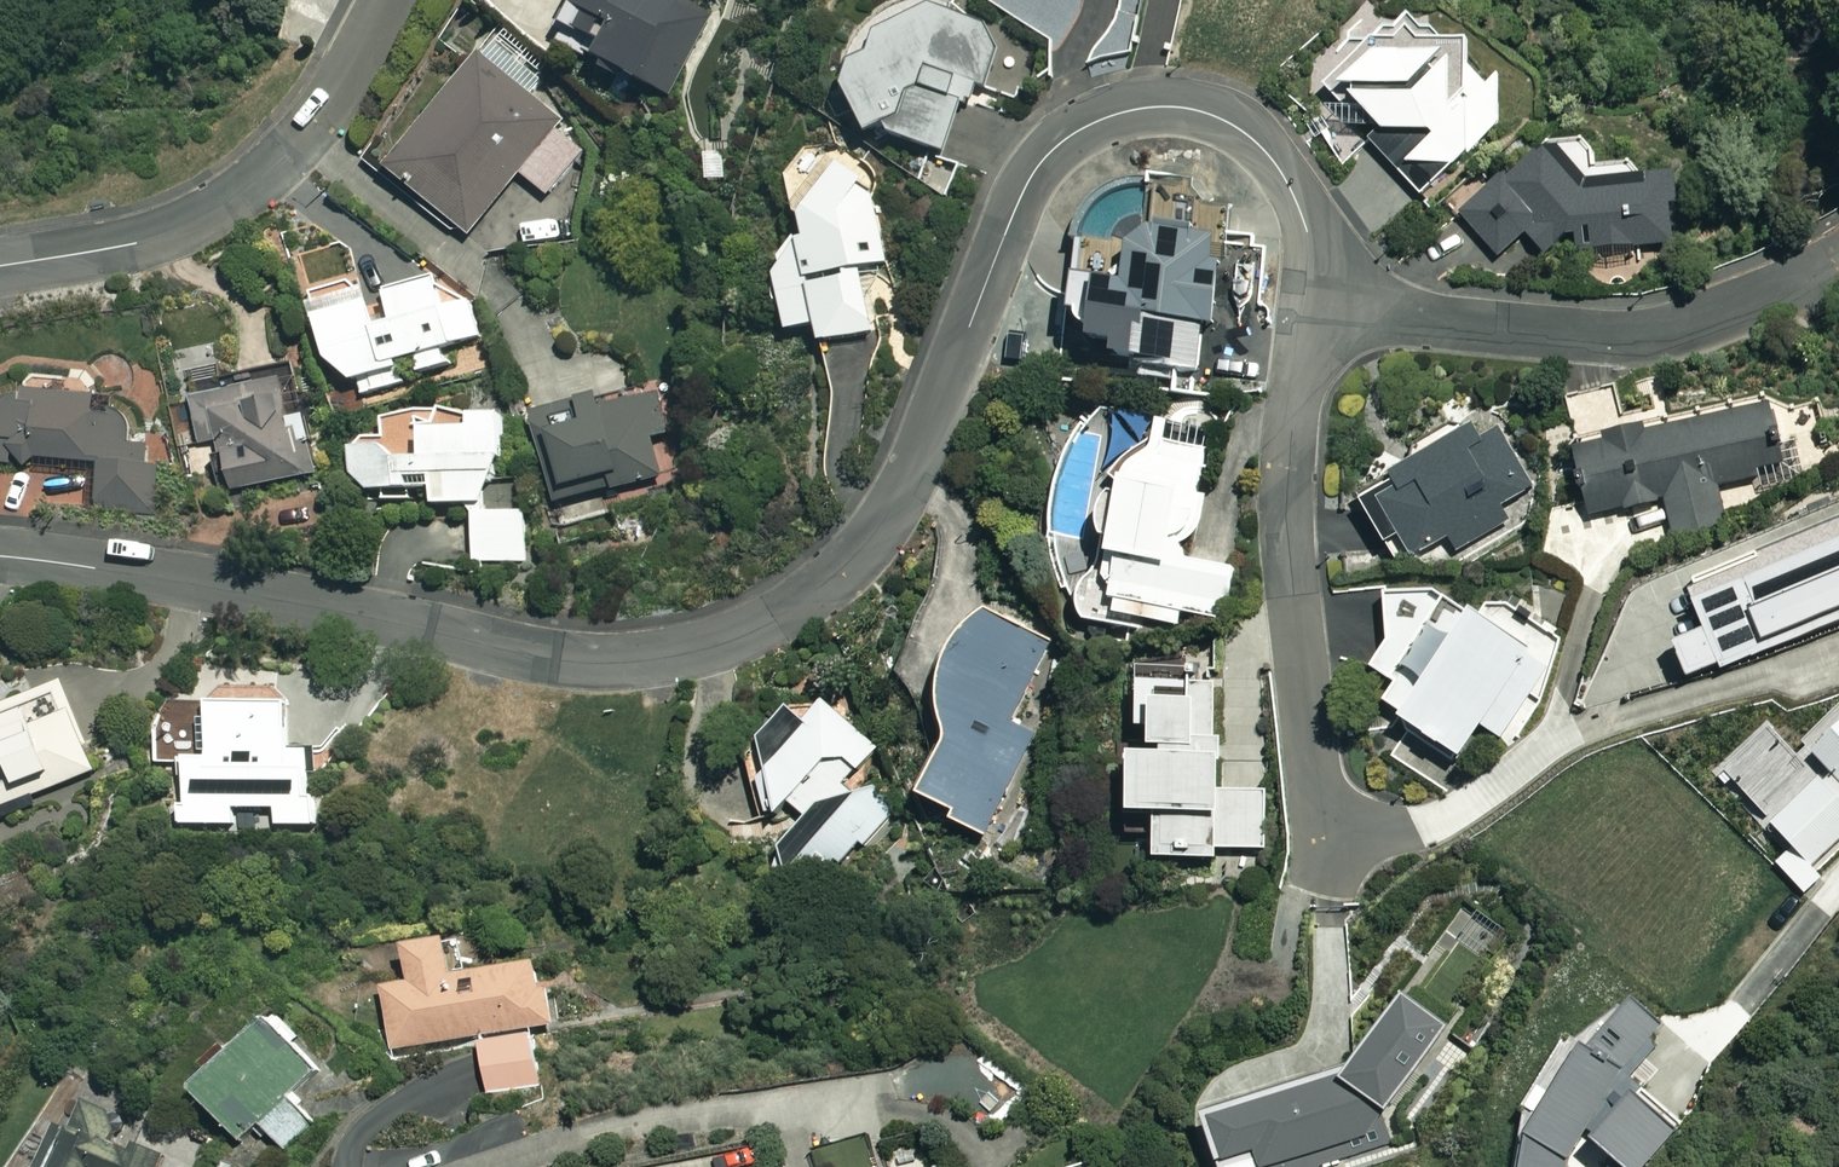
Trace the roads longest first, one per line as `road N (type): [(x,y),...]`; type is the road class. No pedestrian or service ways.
road 1 (residential): [(1315,304),(1307,231),(1272,159),(1212,114),(1141,108),(1086,127),(1039,164),(932,425),(879,530),(840,571),(750,631),(652,655),(573,657),(237,590),(0,555)]
road 2 (residential): [(1561,737),(1448,817),(1417,827),(1351,825),(1316,787),(1288,492),(1315,304)]
road 3 (residential): [(1838,252),(1718,316),(1648,333),(1315,304)]
road 4 (residential): [(0,266),(124,245),(190,223),(247,190),(295,148),(385,0)]

